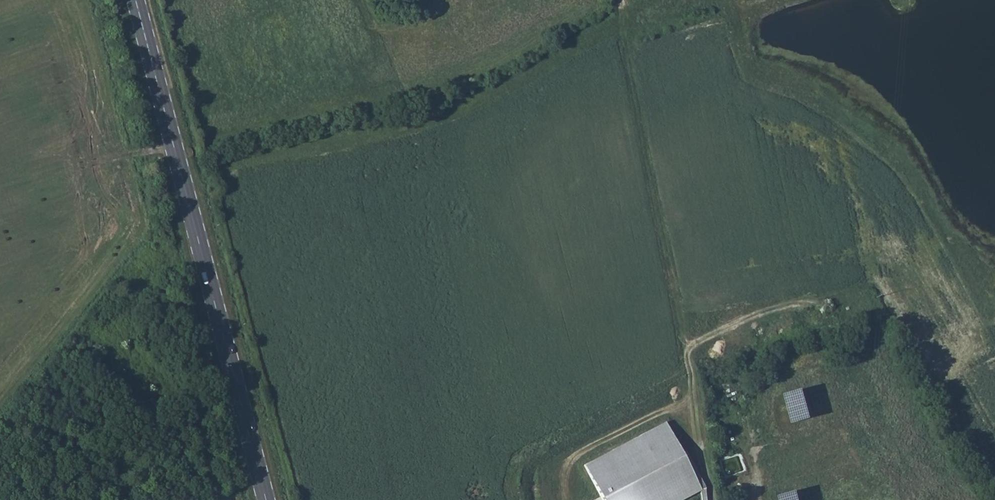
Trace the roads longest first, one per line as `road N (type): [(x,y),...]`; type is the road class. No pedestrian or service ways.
road 1 (primary): [(136,0),(266,499)]
road 2 (track): [(714,499),(685,335)]

